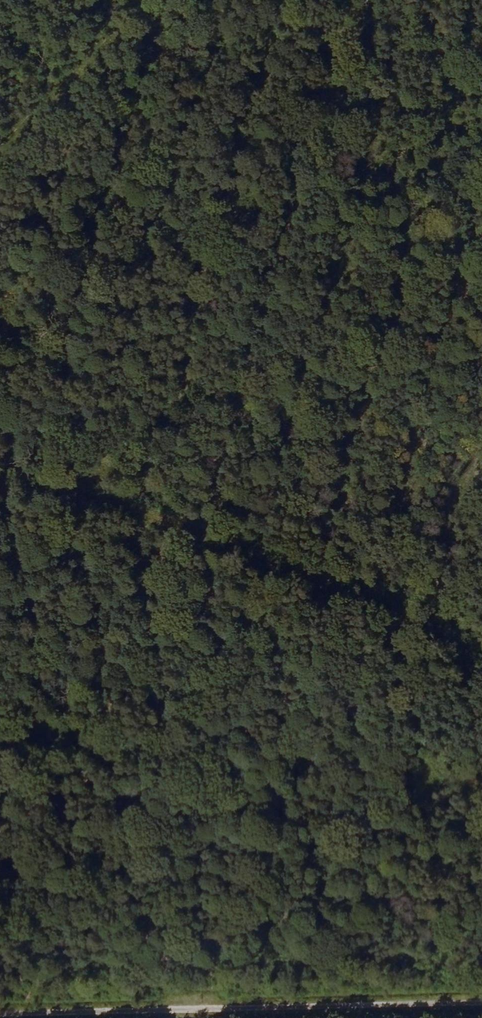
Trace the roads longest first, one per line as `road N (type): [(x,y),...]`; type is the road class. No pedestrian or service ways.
road 1 (track): [(108,1017),(481,1012)]

